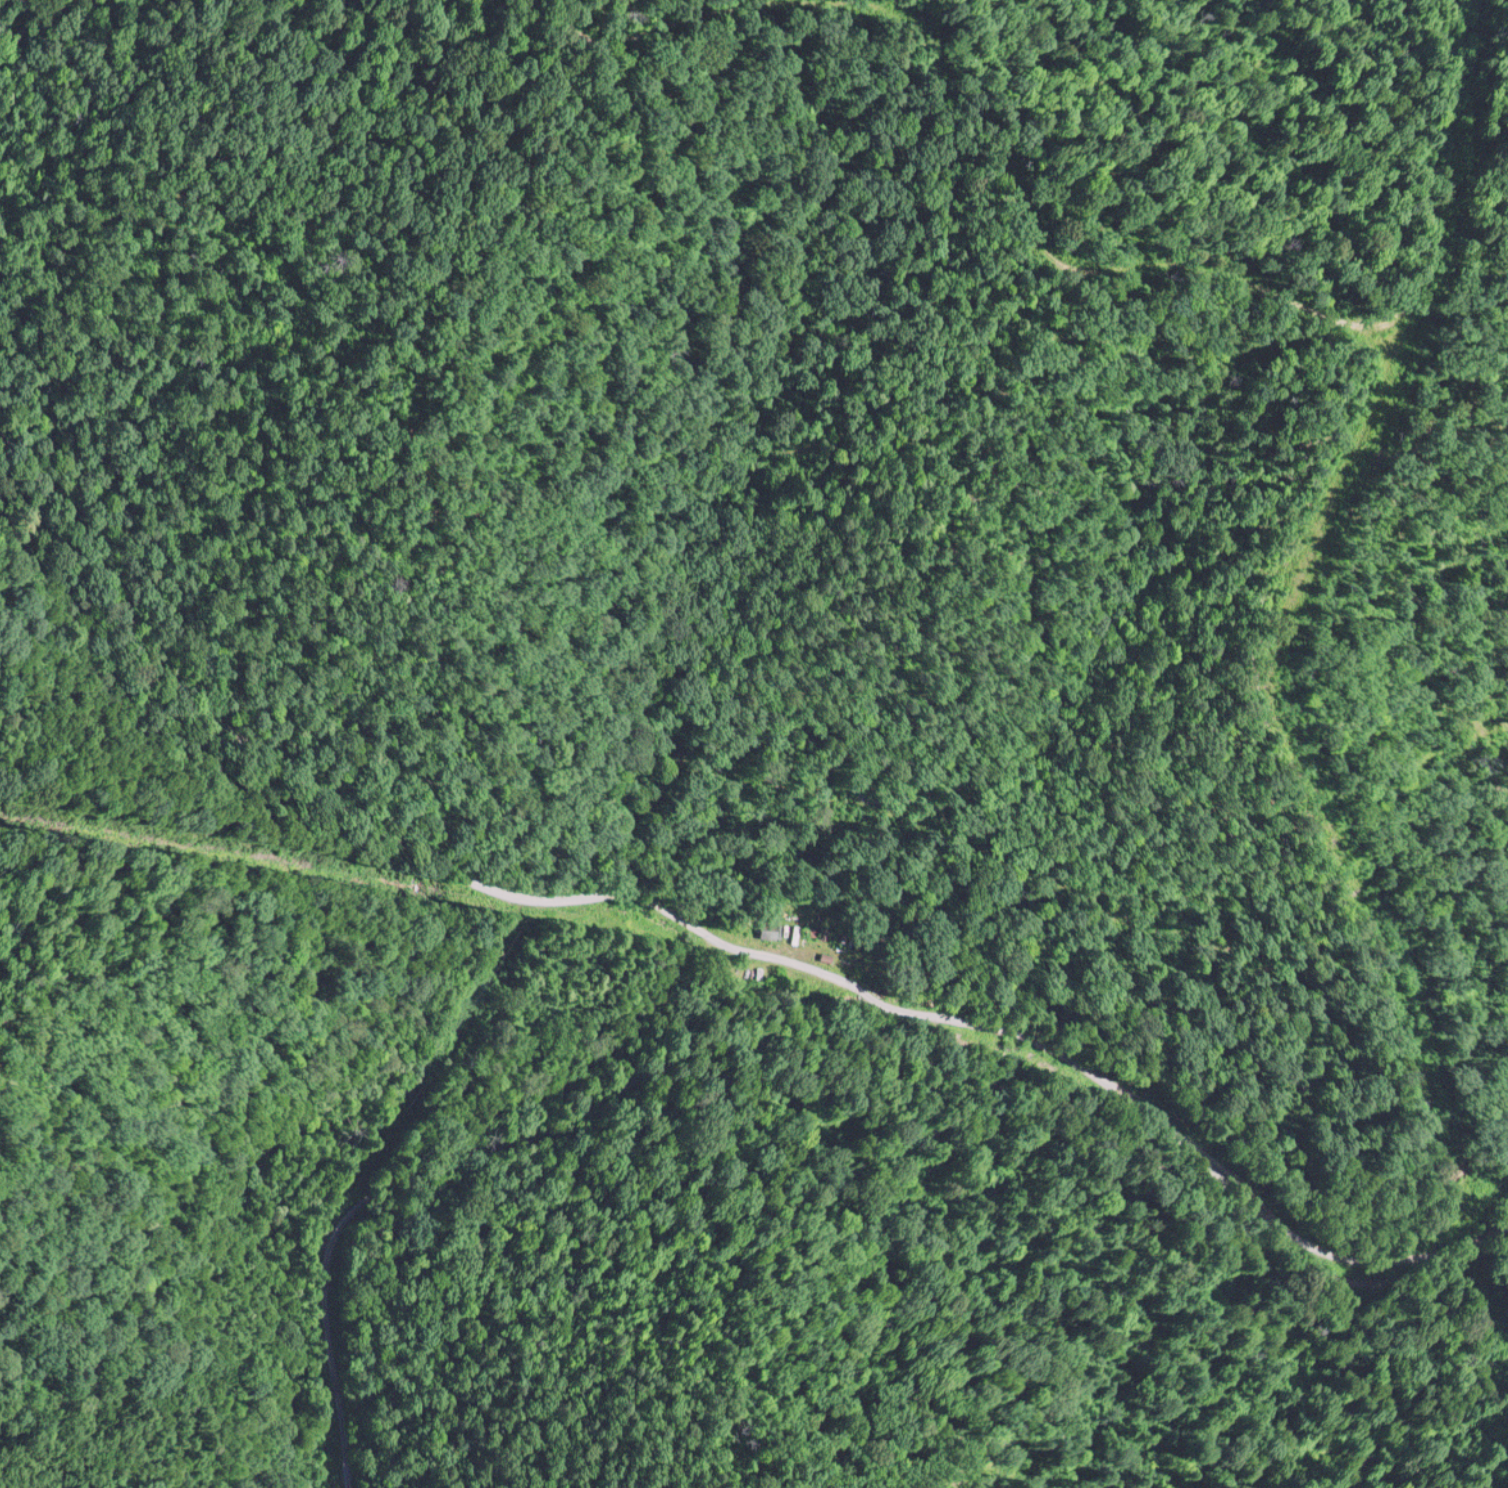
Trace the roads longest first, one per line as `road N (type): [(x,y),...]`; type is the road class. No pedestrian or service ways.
road 1 (residential): [(1001,1045),(860,948),(659,871),(387,811),(241,735),(138,621),(0,390)]
road 2 (track): [(1001,1045),(783,1035),(588,1111),(431,1133),(350,1193),(333,1258),(333,1487)]
road 3 (residential): [(1001,1045),(1136,1094),(1321,1274),(1402,1280),(1481,1231)]

